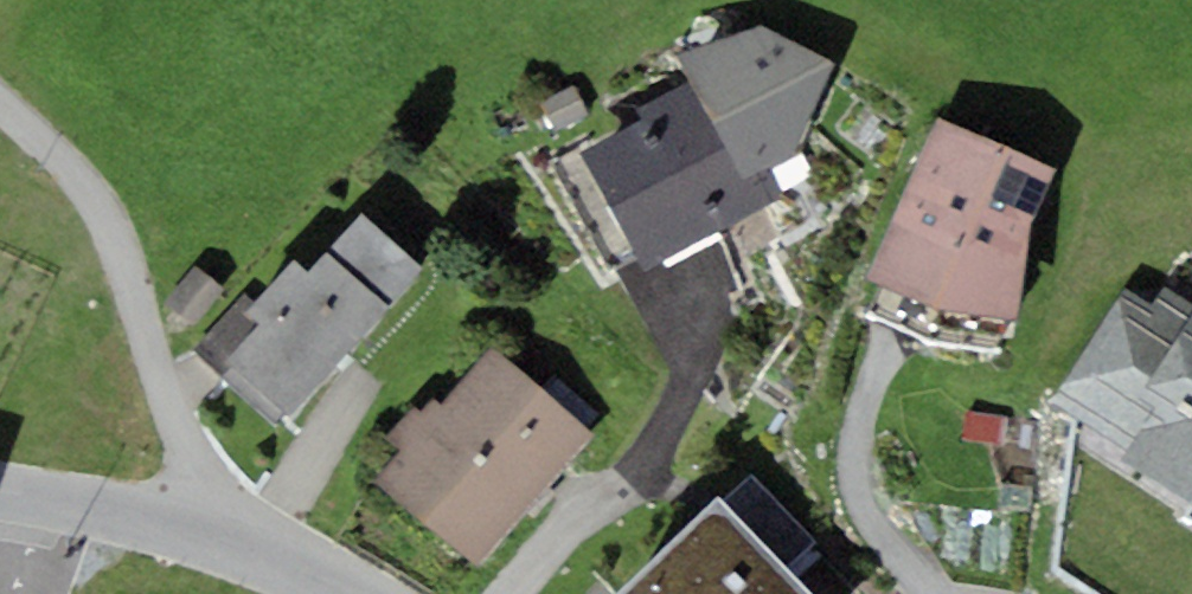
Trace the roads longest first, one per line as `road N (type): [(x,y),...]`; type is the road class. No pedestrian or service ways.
road 1 (tertiary): [(327,593),(214,538),(0,493)]

